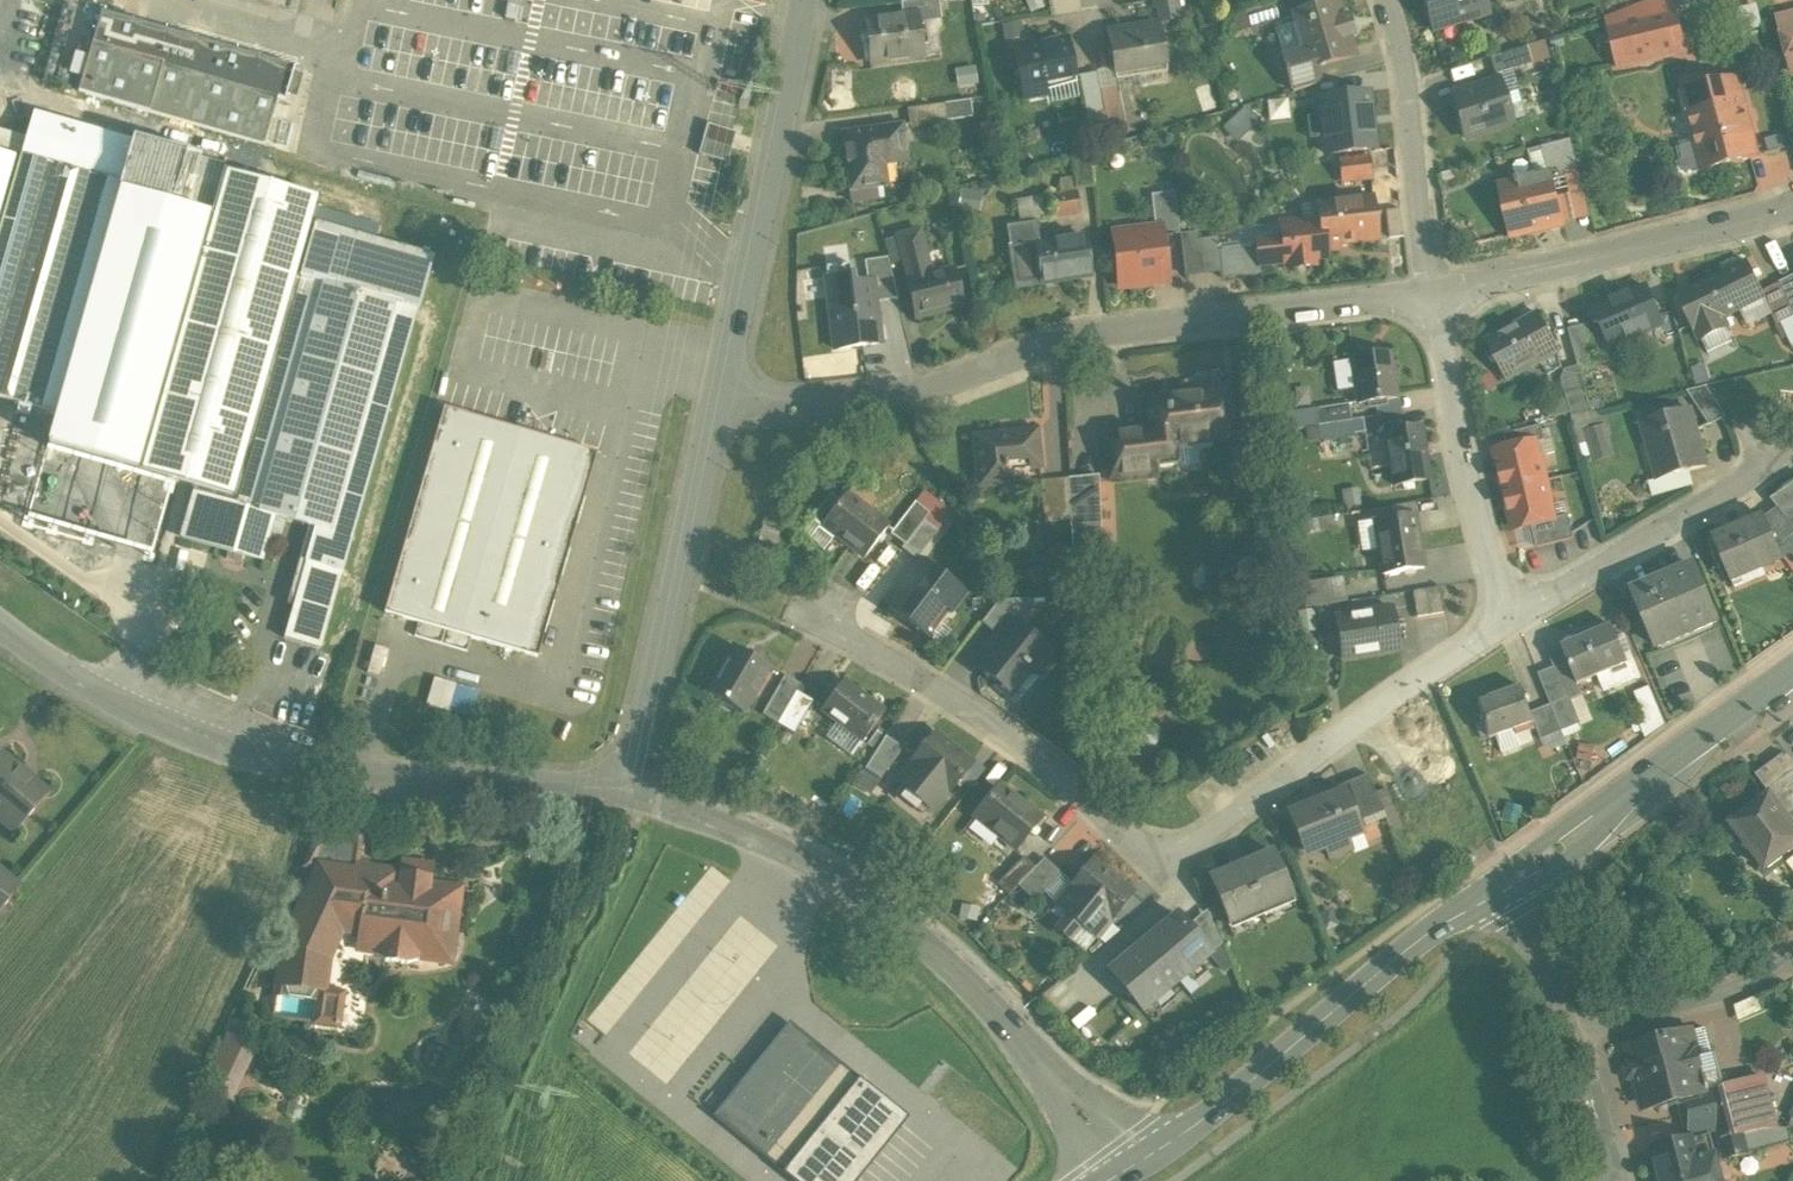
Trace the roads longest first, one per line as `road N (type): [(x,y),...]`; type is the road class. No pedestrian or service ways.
road 1 (residential): [(1506,622),(1208,838),(1171,849),(1121,836),(1027,756),(849,642),(836,614)]
road 2 (residential): [(713,401),(814,407),(889,397),(1069,340),(1435,295)]
road 3 (residential): [(629,797),(513,778),(363,775),(230,750),(97,693),(0,626)]
road 4 (residential): [(629,797),(785,853),(895,922),(987,1000),(1117,1172)]
road 5 (secondary): [(1513,879),(1410,946),(1186,1130),(1117,1172)]
road 6 (residential): [(801,0),(713,401)]
road 7 (residential): [(713,401),(629,797)]
road 8 (residential): [(1435,295),(1643,252),(1792,202)]
road 9 (secondary): [(1792,672),(1513,879)]
road 10 (residential): [(1435,295),(1506,622)]
road 11 (residential): [(1506,622),(1763,453)]
road 12 (residential): [(1385,0),(1406,81),(1435,295)]
road 13 (residential): [(1579,1037),(1696,1012),(1792,966)]
road 14 (residential): [(1579,1037),(1513,879)]
road 15 (residential): [(1617,1180),(1579,1037)]

